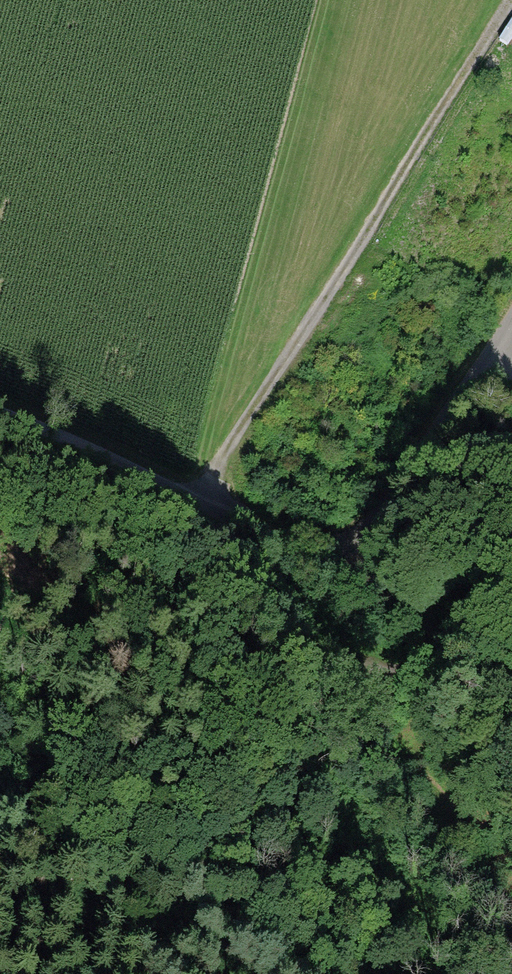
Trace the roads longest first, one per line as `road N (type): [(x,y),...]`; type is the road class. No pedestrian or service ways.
road 1 (track): [(0,420),(274,533),(348,551),(370,580),(511,695)]
road 2 (track): [(202,503),(511,6)]
road 3 (track): [(348,551),(499,352)]
road 4 (track): [(429,628),(406,656),(406,712),(511,815)]

